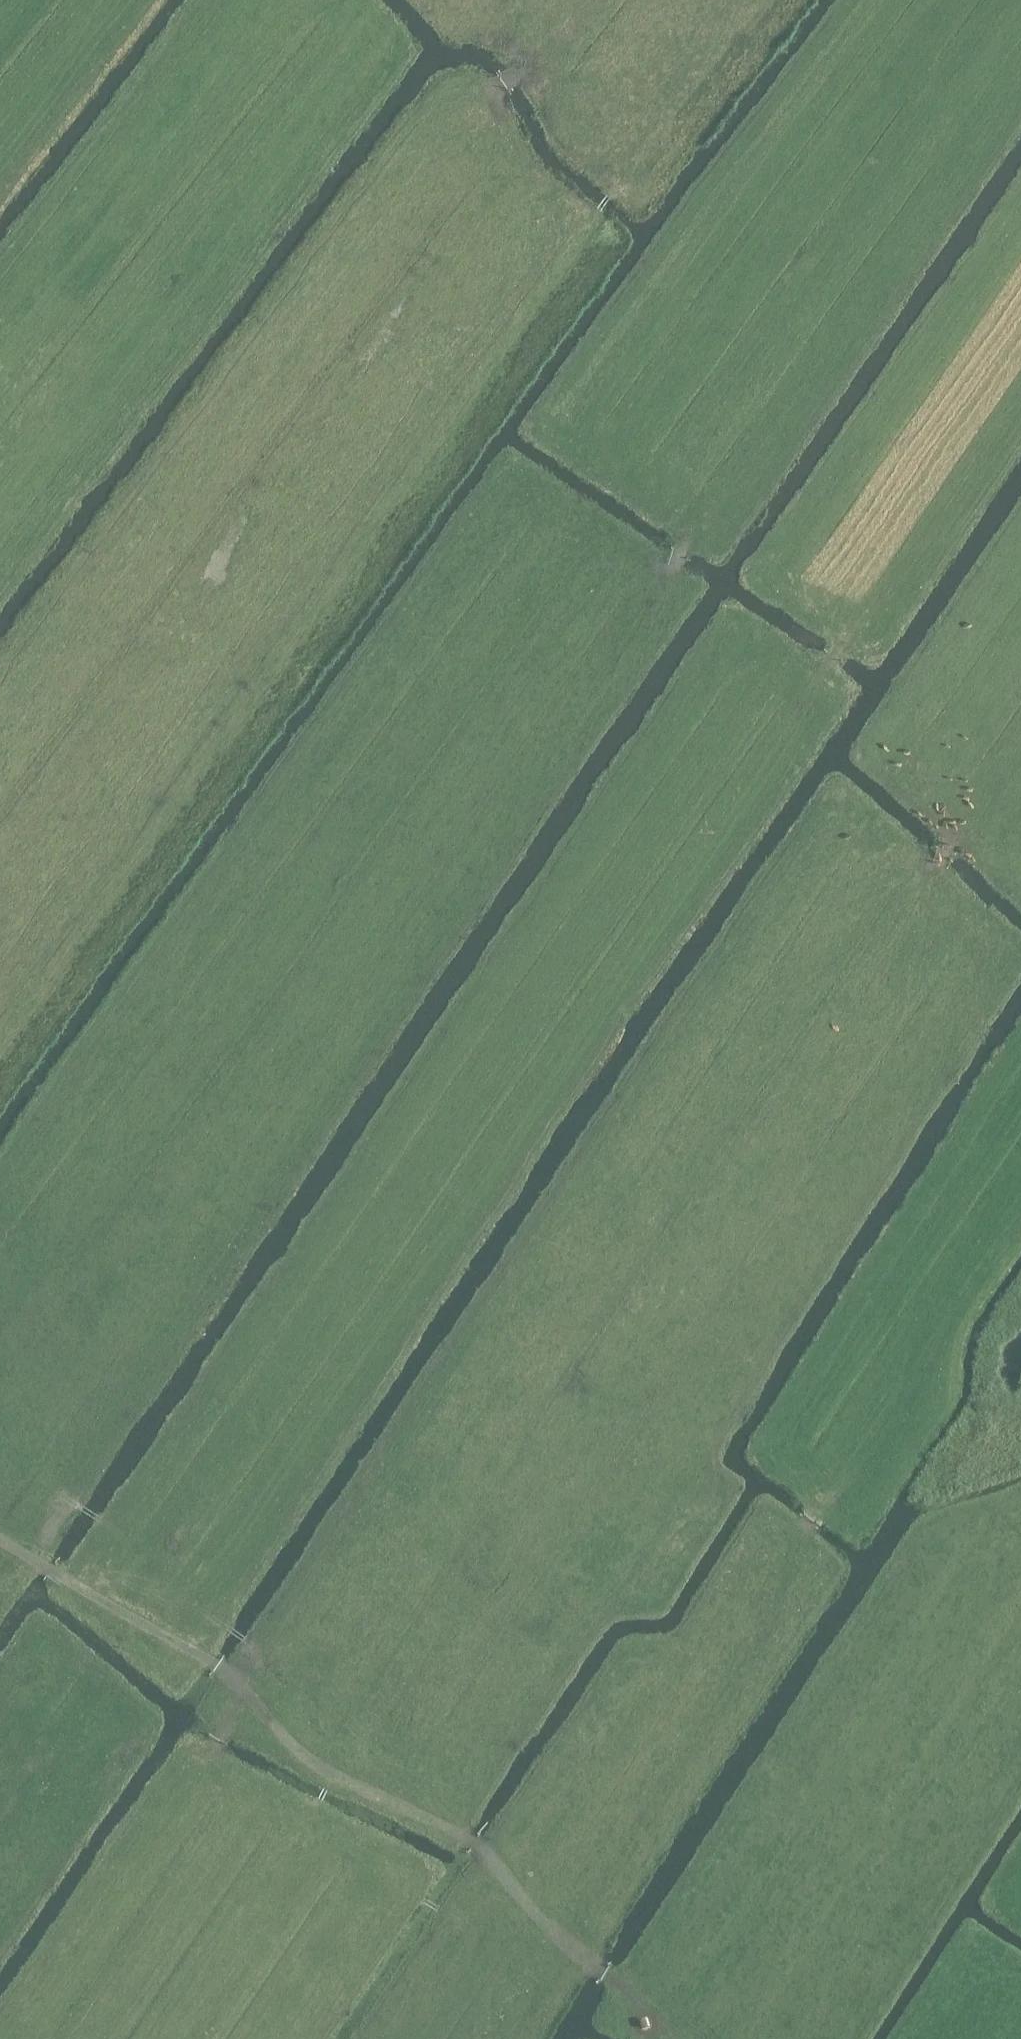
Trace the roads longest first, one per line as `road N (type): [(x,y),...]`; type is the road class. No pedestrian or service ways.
road 1 (track): [(676,2038),(472,1842),(302,1754),(217,1666),(0,1541)]

